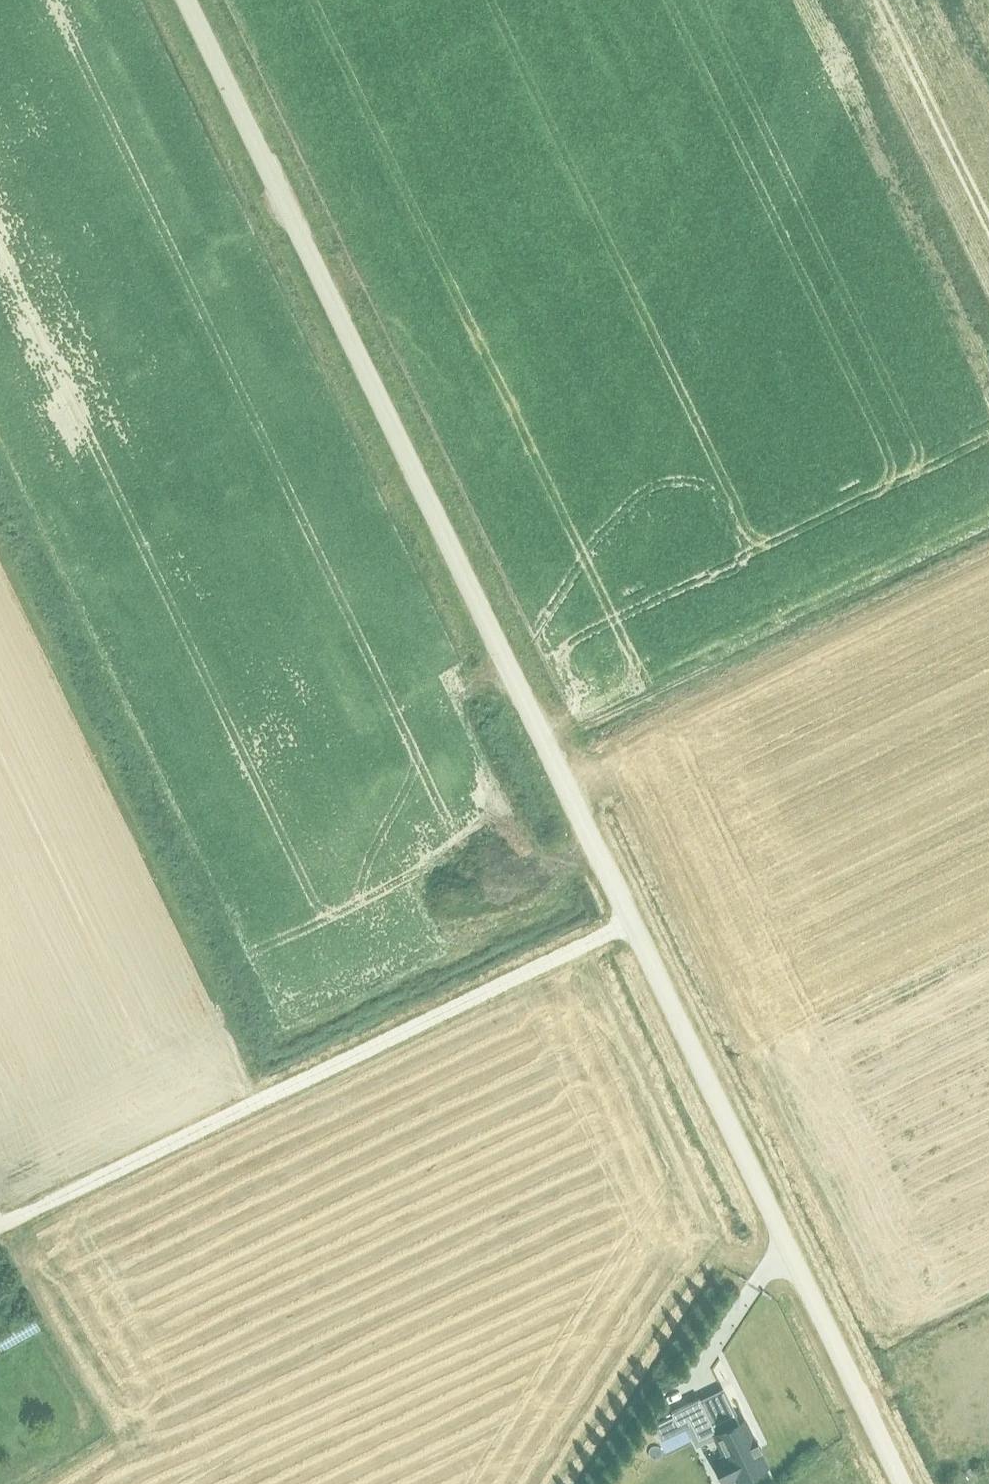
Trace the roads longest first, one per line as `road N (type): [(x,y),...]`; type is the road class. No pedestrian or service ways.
road 1 (tertiary): [(905,1483),(182,0)]
road 2 (track): [(628,921),(0,1225)]

